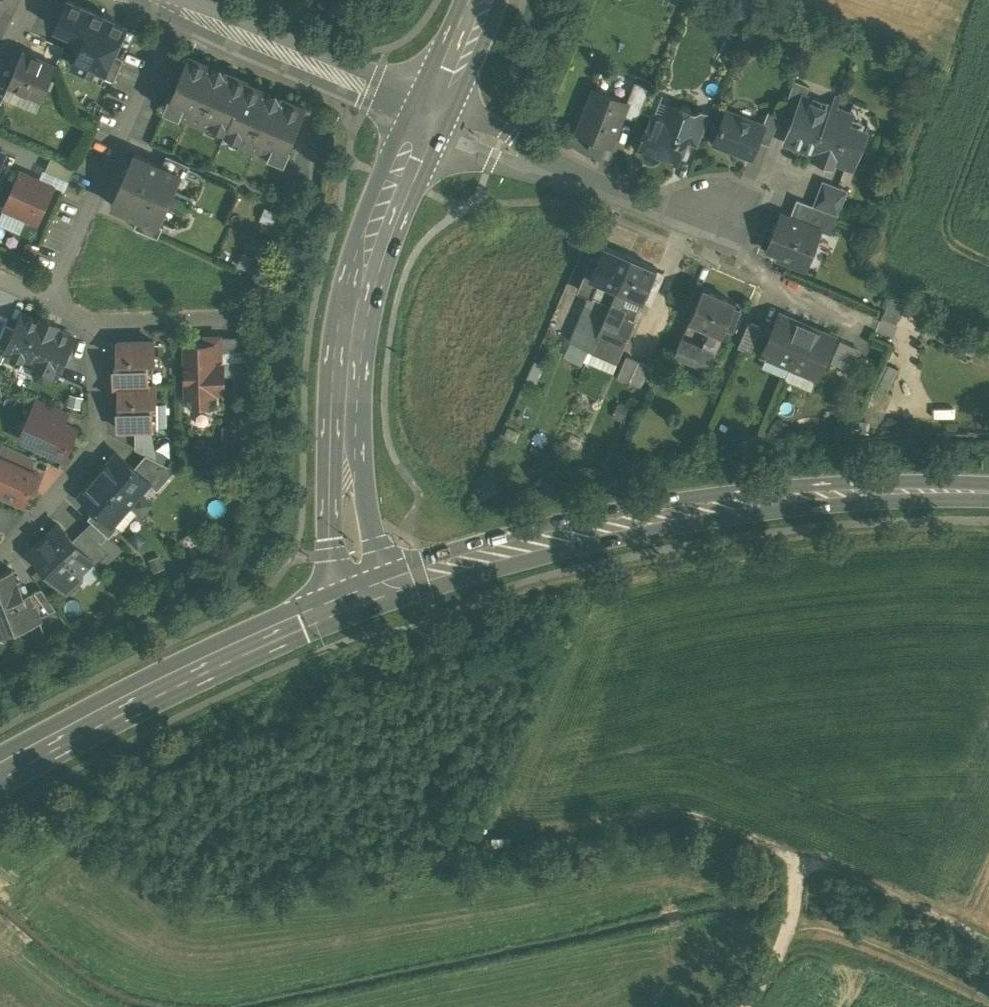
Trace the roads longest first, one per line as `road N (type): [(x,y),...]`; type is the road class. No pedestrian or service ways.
road 1 (secondary): [(988,487),(854,480),(700,495),(479,541),(386,571)]
road 2 (secondary): [(397,600),(528,559),(708,520),(988,496)]
road 3 (secondary): [(407,128),(342,280),(333,336),(337,590)]
road 4 (secondary): [(386,571),(364,475),(358,362),(377,283),(435,142)]
road 5 (secondary): [(0,785),(217,674),(346,620)]
road 6 (secondary): [(337,590),(0,752)]
road 7 (residential): [(544,170),(717,240),(780,279),(879,320)]
road 8 (residential): [(173,10),(51,297)]
road 9 (track): [(536,837),(688,817),(811,863)]
road 10 (residential): [(0,555),(96,449),(103,431),(94,328)]
road 11 (tertiary): [(425,89),(212,10),(175,11)]
road 12 (tertiary): [(175,11),(204,33),(407,128)]
road 13 (track): [(988,943),(811,863)]
road 14 (track): [(811,863),(774,972),(745,1006)]
road 15 (residential): [(244,318),(105,321),(94,328)]

